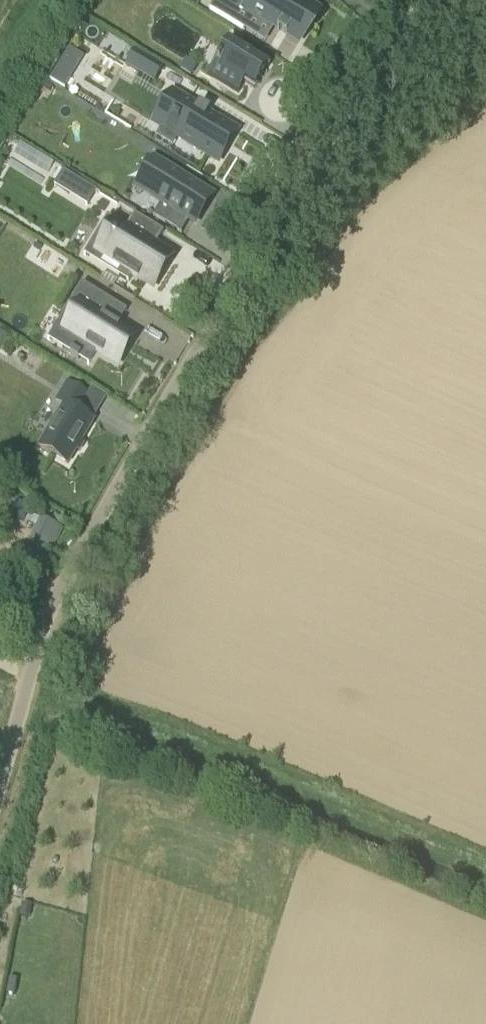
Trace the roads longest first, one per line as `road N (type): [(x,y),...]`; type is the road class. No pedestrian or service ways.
road 1 (residential): [(0,783),(51,603),(429,0)]

